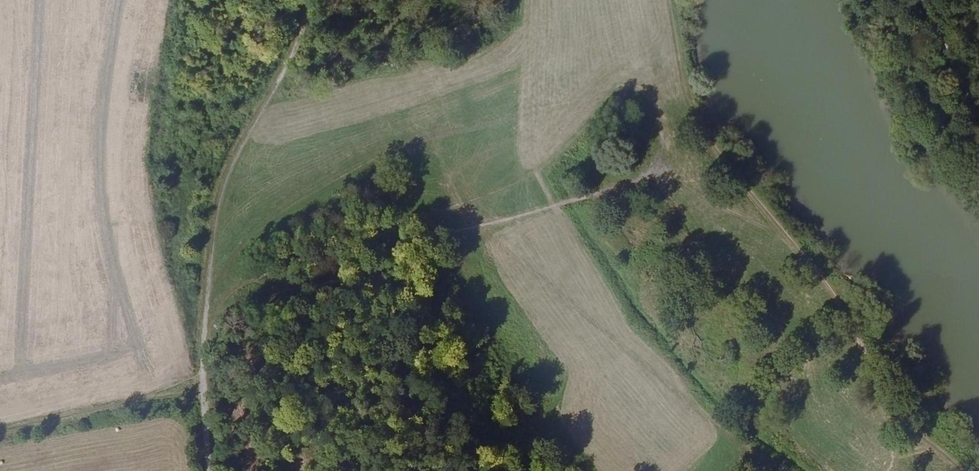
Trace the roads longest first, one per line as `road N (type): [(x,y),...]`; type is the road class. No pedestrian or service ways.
road 1 (track): [(200,320),(234,285),(259,274),(516,180),(613,104),(644,115),(657,130),(663,147),(652,173),(481,228)]
road 2 (track): [(664,0),(681,89),(701,130),(975,470)]
road 3 (track): [(303,0),(280,71),(215,190),(198,340),(202,470)]
road 4 (track): [(481,228),(473,253),(518,370),(528,393),(549,394),(549,380),(518,351)]
road 5 (track): [(794,243),(652,173)]

